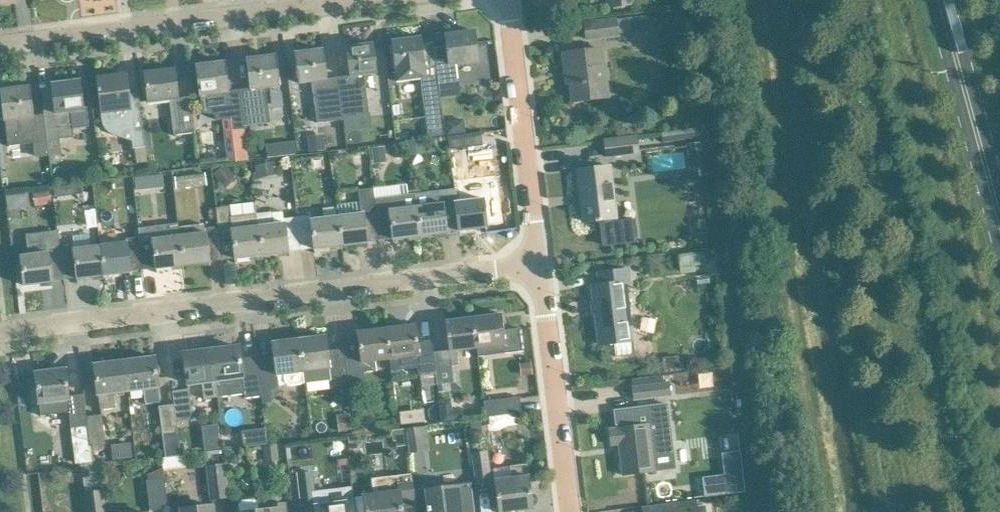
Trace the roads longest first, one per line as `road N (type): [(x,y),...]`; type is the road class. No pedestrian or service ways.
road 1 (residential): [(0,334),(540,263)]
road 2 (residential): [(0,46),(385,0)]
road 3 (residential): [(540,263),(507,0)]
road 4 (residential): [(571,511),(540,263)]
road 5 (primary): [(999,222),(939,0)]

